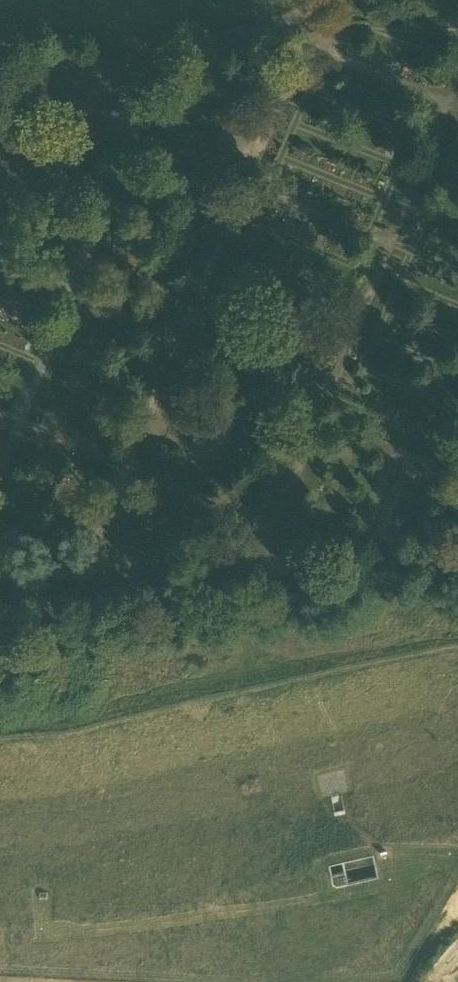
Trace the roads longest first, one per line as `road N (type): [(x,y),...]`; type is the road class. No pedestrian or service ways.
road 1 (track): [(457,640),(0,726)]
road 2 (track): [(213,85),(200,79),(193,98),(205,124),(259,146),(245,183),(127,134)]

